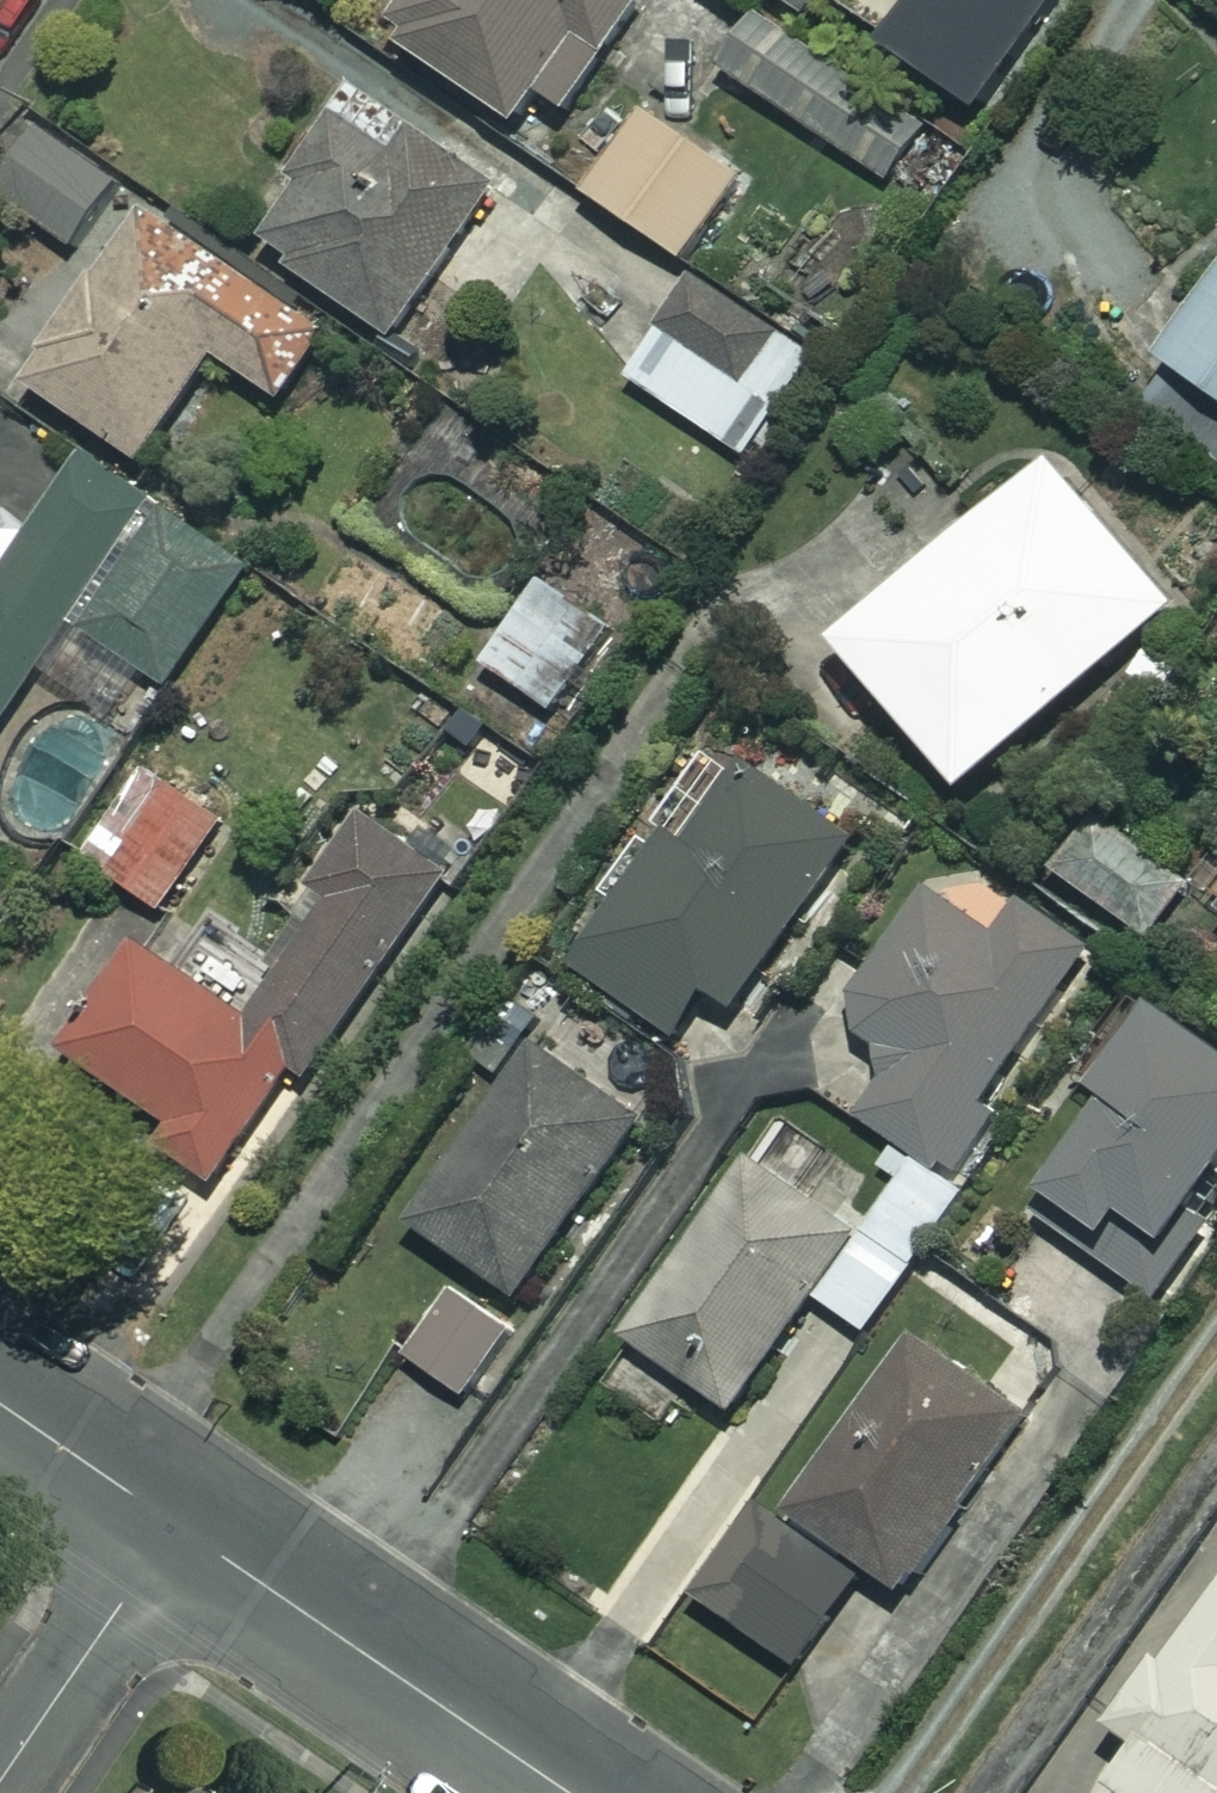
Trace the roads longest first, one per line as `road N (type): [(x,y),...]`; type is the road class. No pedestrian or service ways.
road 1 (residential): [(568,1792),(176,1524)]
road 2 (residential): [(0,1776),(176,1524)]
road 3 (residential): [(176,1524),(0,1404)]

